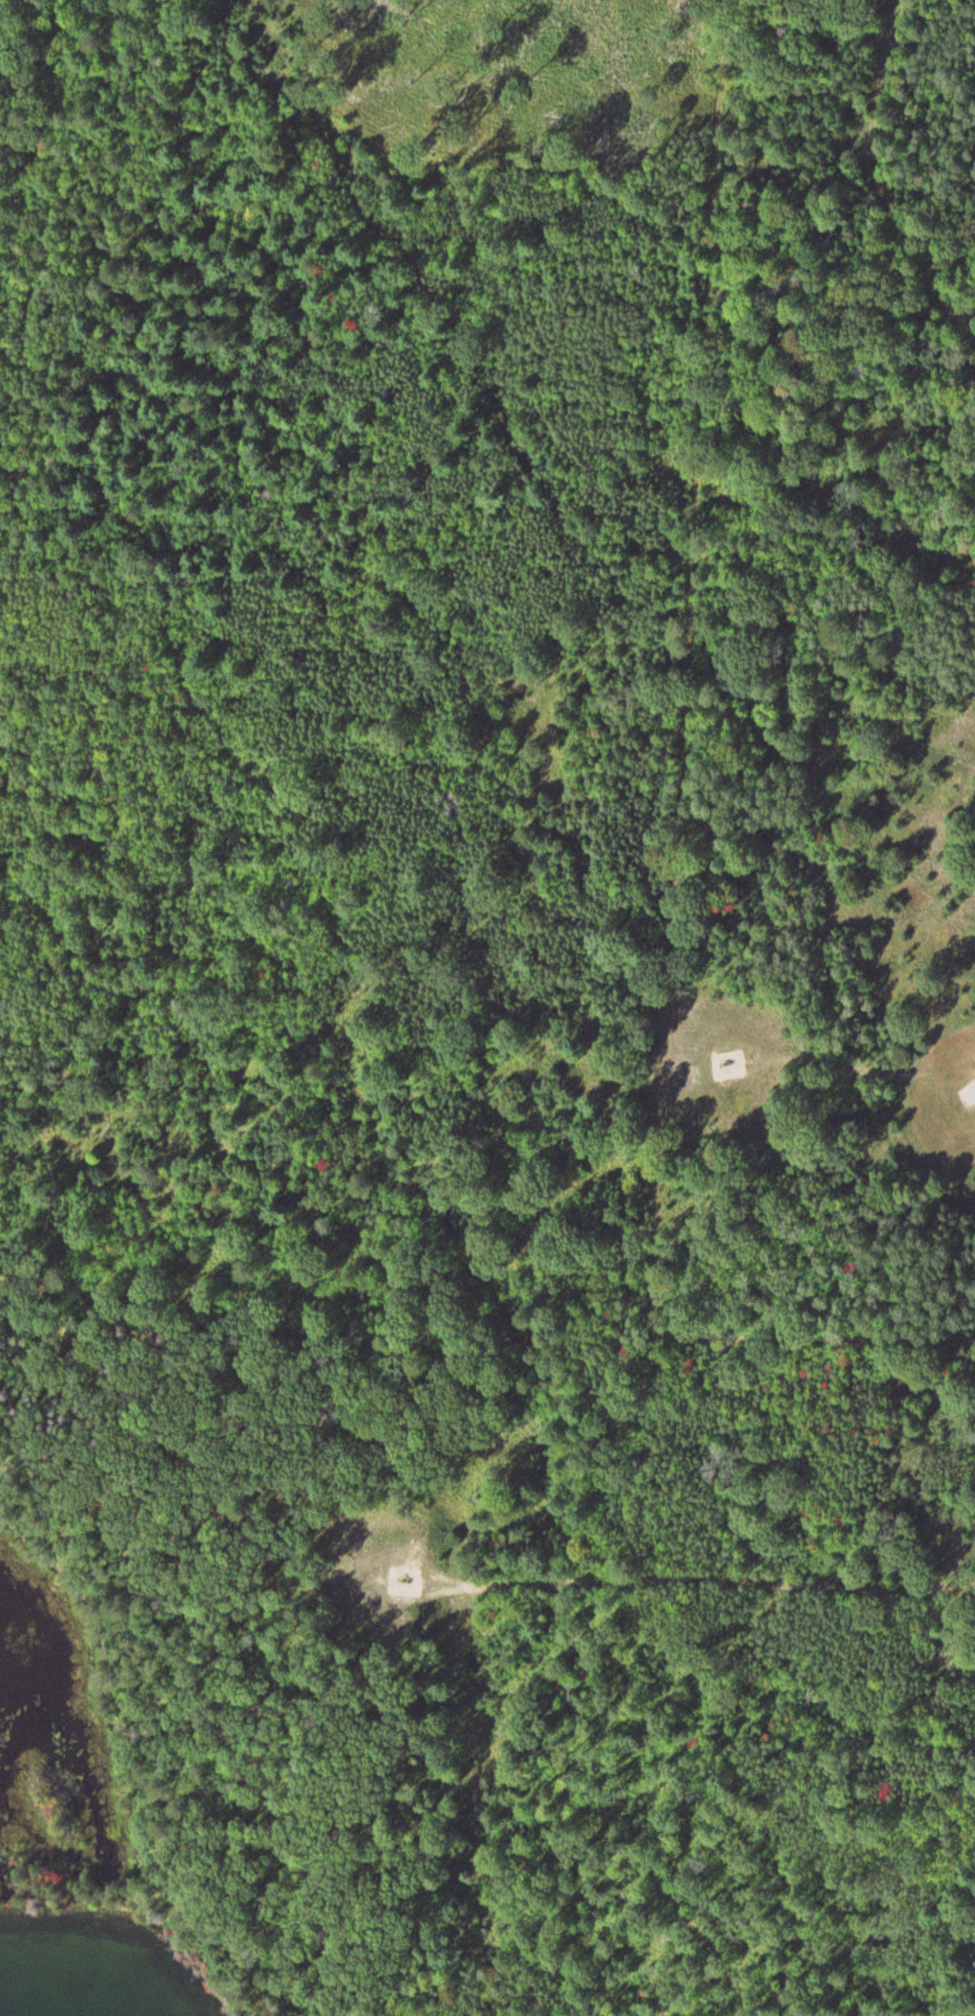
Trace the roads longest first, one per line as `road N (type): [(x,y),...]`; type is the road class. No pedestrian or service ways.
road 1 (track): [(974,1586),(599,1582),(432,1593)]
road 2 (track): [(974,341),(888,239),(859,145),(894,0)]

